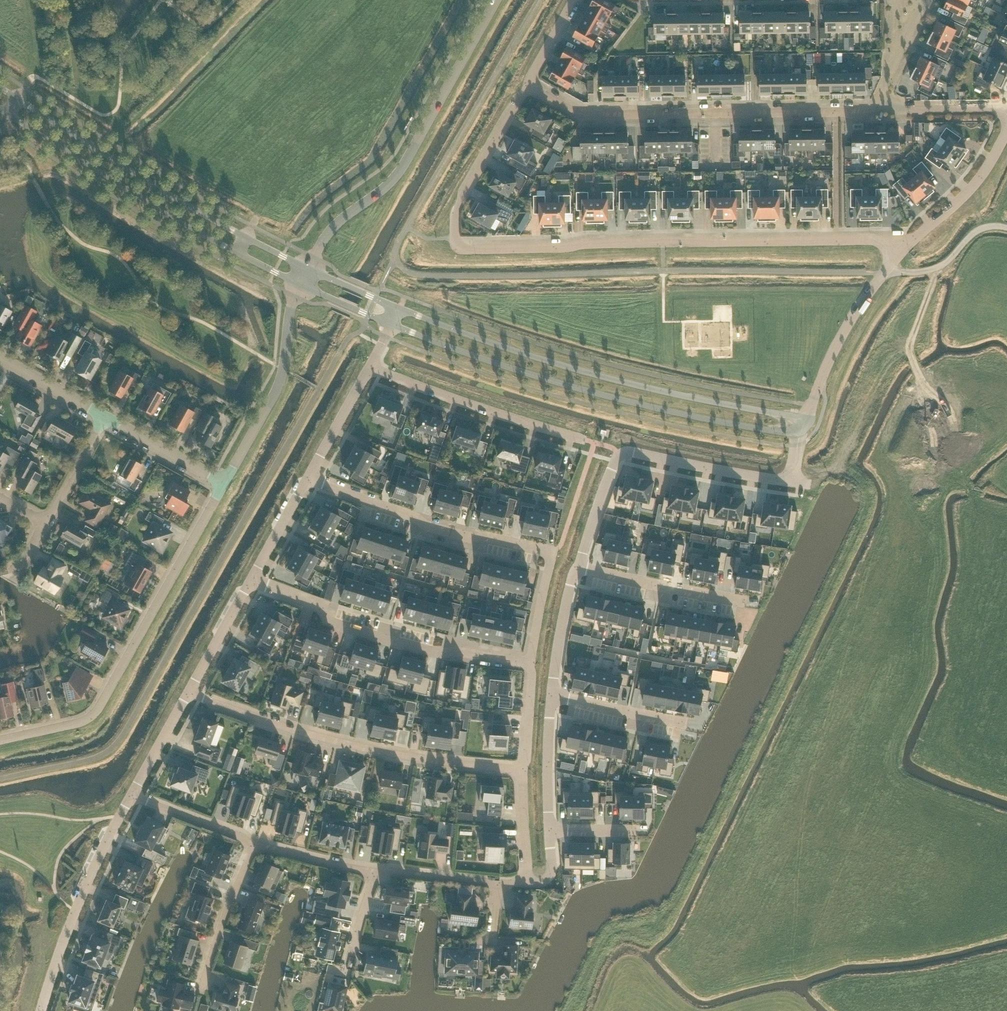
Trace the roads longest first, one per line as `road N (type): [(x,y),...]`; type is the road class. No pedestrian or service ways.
road 1 (track): [(1006,228),(979,229),(939,266),(883,274),(434,276),(407,272),(396,260)]
road 2 (unclassified): [(528,86),(457,208),(464,249),(888,240),(903,252)]
road 3 (tertiary): [(392,324),(594,392),(800,431)]
road 4 (tertiary): [(805,418),(600,376),(399,309)]
road 5 (residential): [(531,663),(553,552),(427,526),(309,476)]
road 6 (residential): [(0,740),(93,715),(225,483)]
road 7 (tertiary): [(309,270),(0,88)]
road 8 (residential): [(877,108),(580,115),(528,86)]
road 9 (tertiary): [(0,109),(185,224),(302,285)]
road 10 (residential): [(523,770),(361,747),(189,692)]
road 11 (unclassified): [(309,270),(337,225),(397,176),(497,0)]
road 12 (track): [(396,260),(401,238),(539,0)]
road 13 (residential): [(531,663),(433,652),(358,632),(251,580)]
road 14 (residential): [(791,481),(621,454),(580,567)]
road 15 (unclassified): [(131,794),(76,910),(41,1010)]
road 16 (residential): [(369,368),(582,439)]
road 17 (unclassified): [(225,483),(281,380),(302,285)]
road 18 (unclassified): [(805,418),(855,313),(903,252)]
road 19 (residential): [(580,567),(742,600)]
road 20 (unclassified): [(903,252),(975,185),(1006,131)]
road 21 (residential): [(255,844),(200,992)]
road 22 (unclassified): [(105,416),(225,483)]
road 23 (residential): [(552,695),(549,830)]
road 24 (residential): [(552,695),(683,723)]
road 25 (residential): [(131,794),(255,844)]
road 26 (residential): [(580,567),(552,695)]
road 27 (residential): [(1006,114),(877,108)]
road 28 (unclassified): [(251,580),(189,692)]
road 29 (residential): [(374,872),(498,884)]
road 30 (unclassified): [(369,368),(309,476)]
road 31 (residential): [(255,844),(374,872)]
road 32 (residential): [(374,872),(347,973),(330,969)]
road 33 (residential): [(45,522),(105,416)]
road 34 (unclassified): [(0,357),(105,416)]

